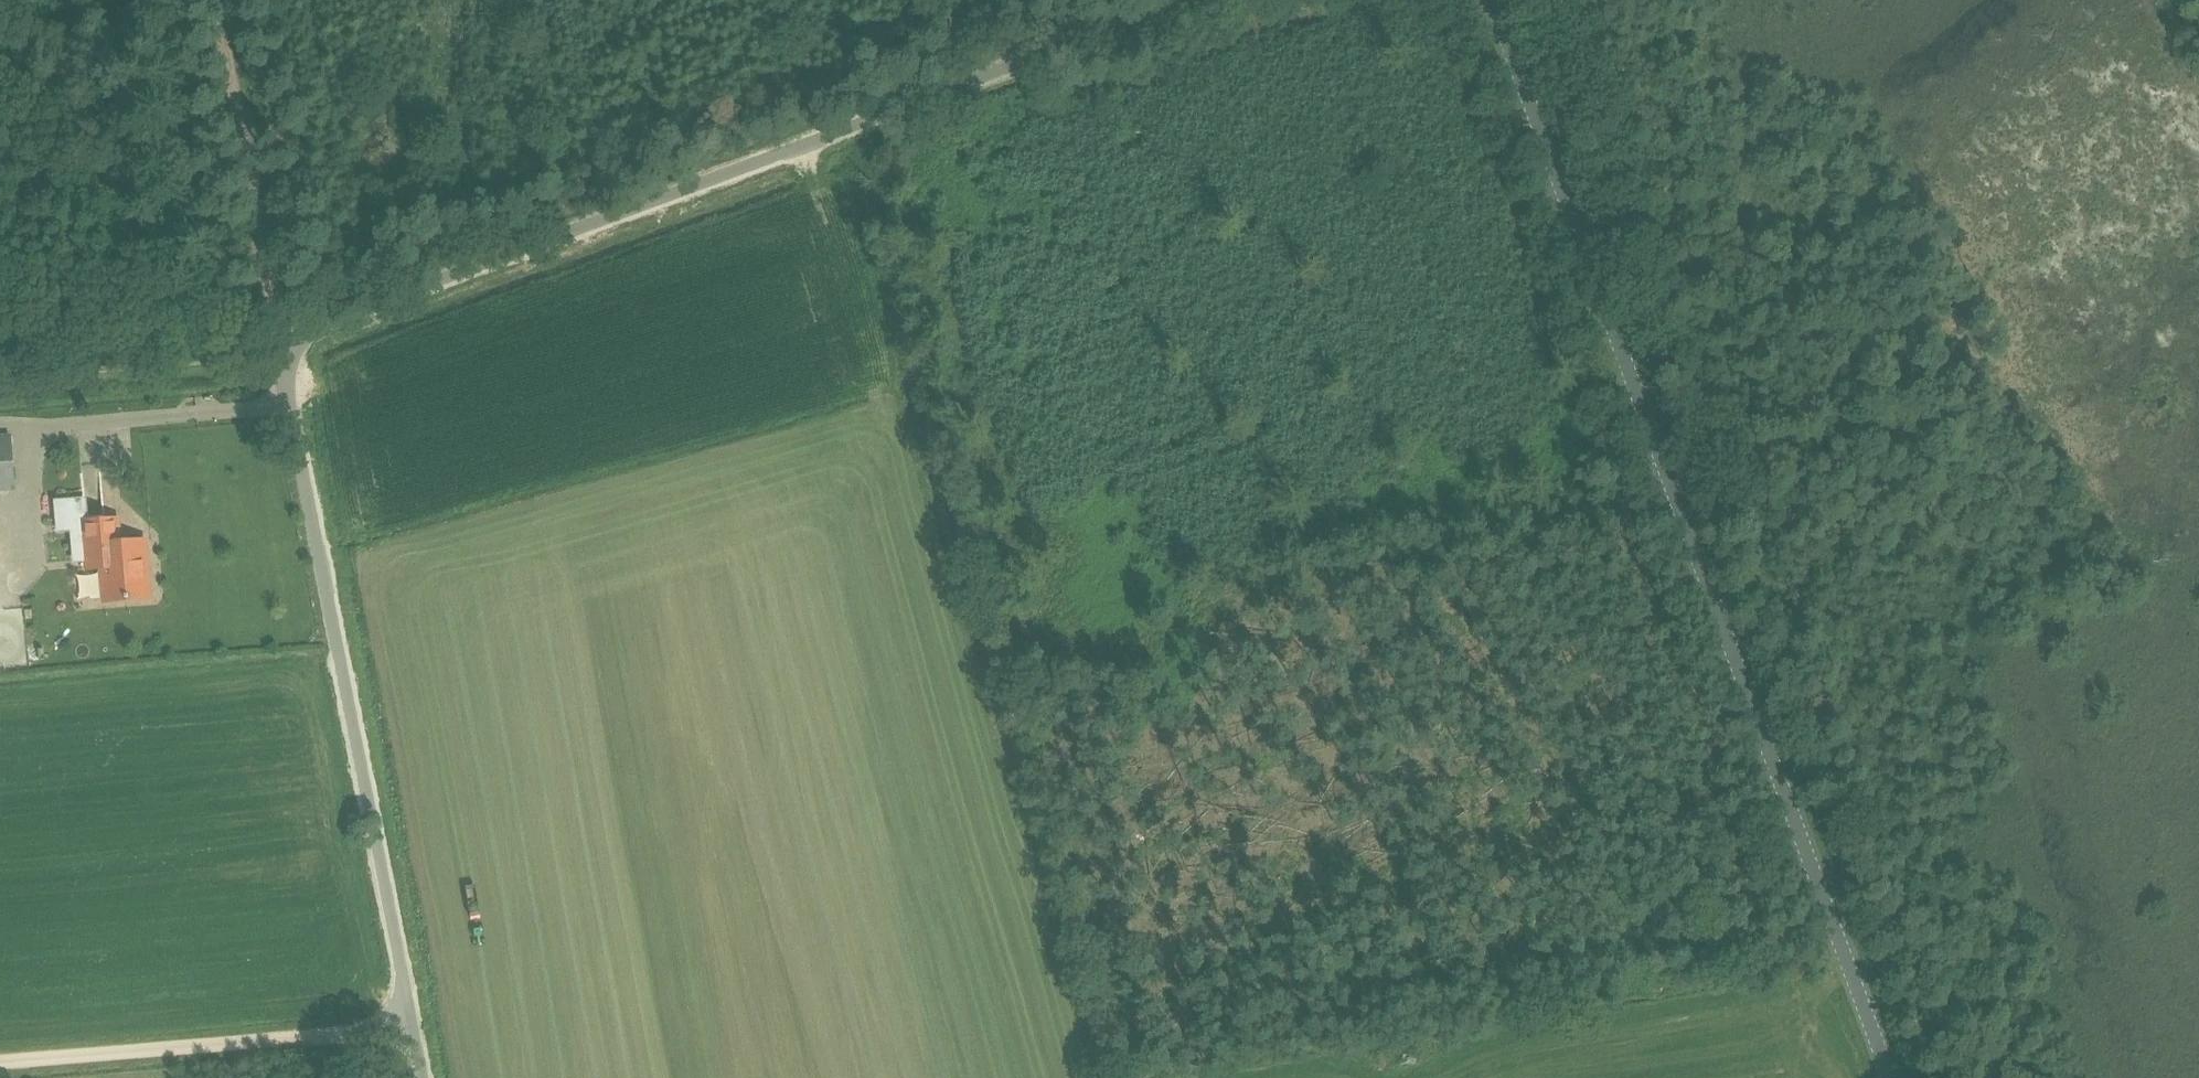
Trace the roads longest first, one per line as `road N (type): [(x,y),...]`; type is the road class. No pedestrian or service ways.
road 1 (unclassified): [(423,1077),(285,342),(1202,0)]
road 2 (tertiary): [(1886,1077),(1492,0)]
road 3 (track): [(0,1064),(412,1024)]
road 4 (track): [(273,291),(214,0)]

